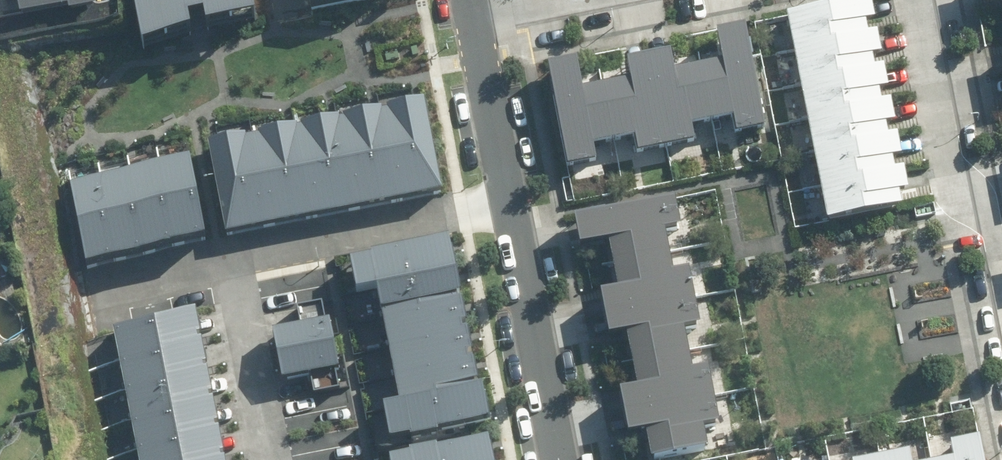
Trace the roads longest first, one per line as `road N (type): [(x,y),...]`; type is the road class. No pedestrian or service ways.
road 1 (residential): [(915,0),(945,163),(984,212),(1001,285)]
road 2 (residential): [(505,201),(231,256)]
road 3 (residential): [(558,459),(505,201)]
road 4 (residential): [(272,459),(231,256)]
road 5 (residential): [(505,201),(470,16)]
road 6 (residential): [(231,256),(106,282)]

